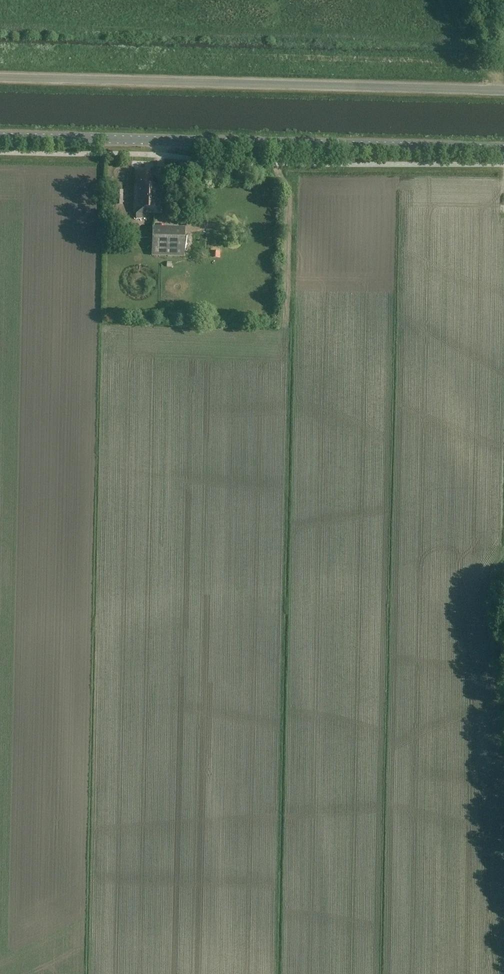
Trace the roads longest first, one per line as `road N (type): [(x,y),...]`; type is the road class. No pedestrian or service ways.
road 1 (unclassified): [(503,90),(0,77)]
road 2 (tertiary): [(503,148),(0,137)]

